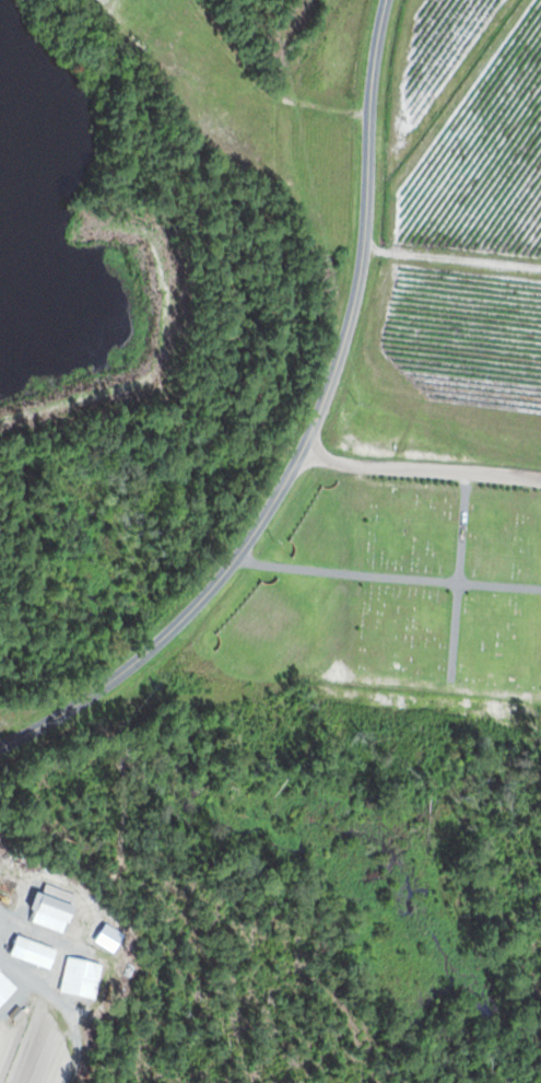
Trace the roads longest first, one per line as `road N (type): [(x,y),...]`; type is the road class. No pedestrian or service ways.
road 1 (residential): [(0,752),(79,709),(167,641),(227,579),(302,467),(363,294),(379,78),(395,0)]

